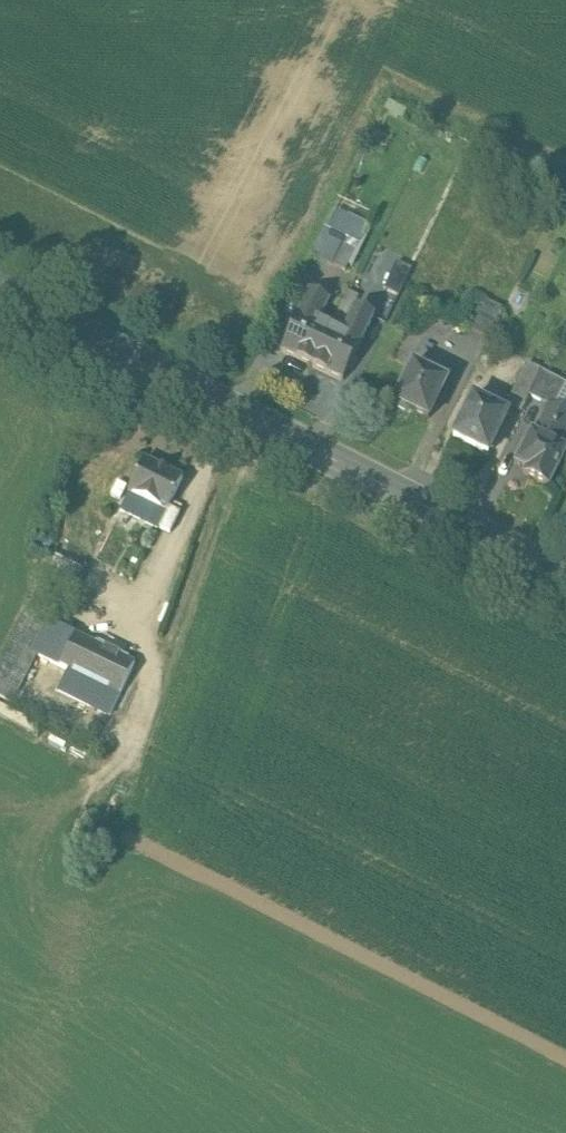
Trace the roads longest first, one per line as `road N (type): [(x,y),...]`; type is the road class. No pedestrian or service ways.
road 1 (primary): [(0,291),(565,577)]

